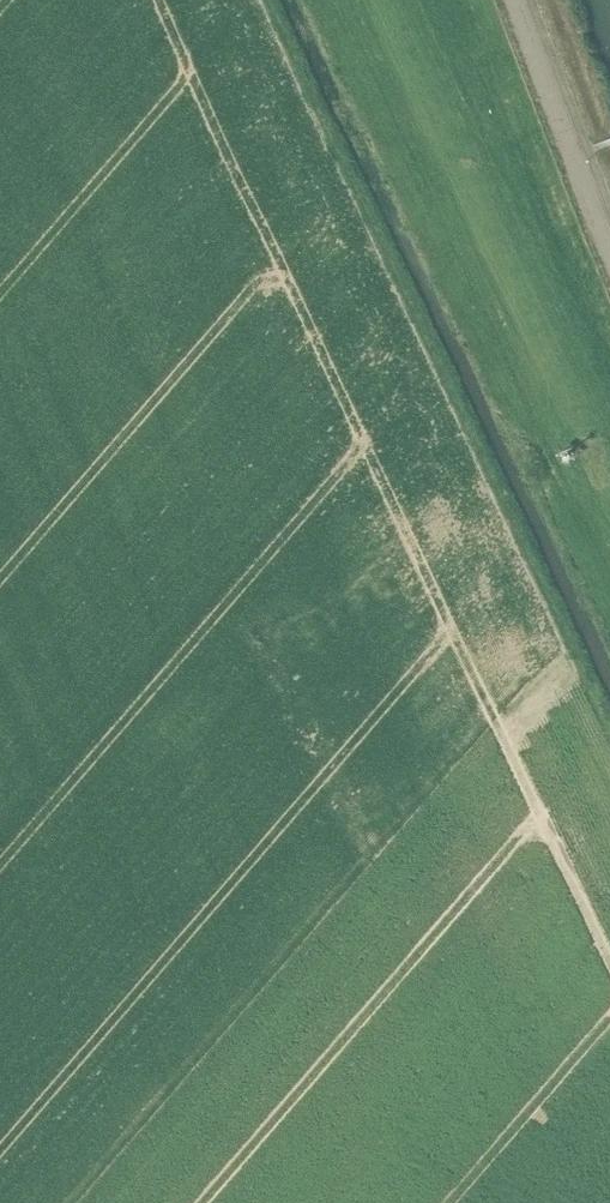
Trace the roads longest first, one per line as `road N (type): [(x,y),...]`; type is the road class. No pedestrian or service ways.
road 1 (unclassified): [(520,0),(609,236)]

